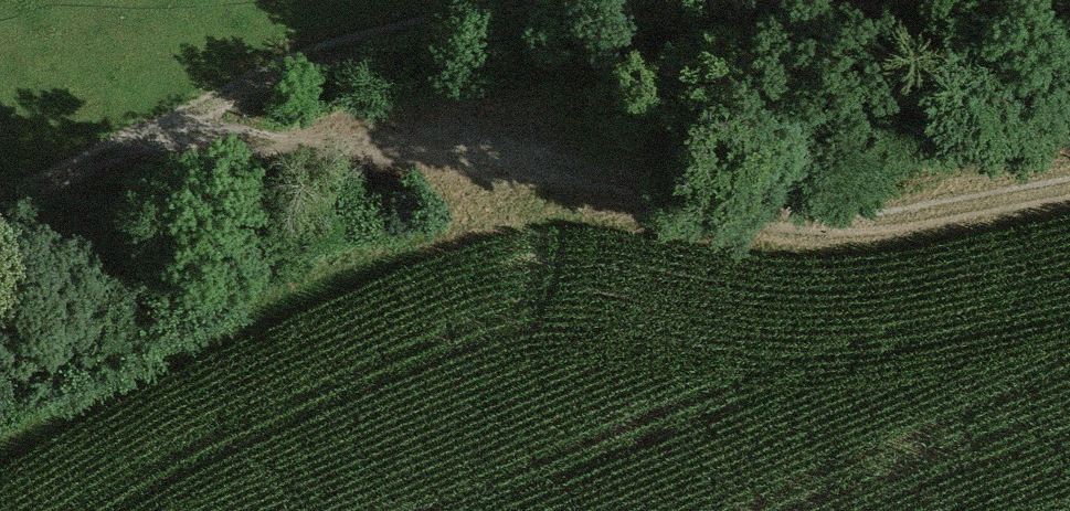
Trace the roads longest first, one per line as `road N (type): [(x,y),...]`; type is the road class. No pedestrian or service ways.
road 1 (track): [(161,137),(276,149),(501,144),(574,155),(774,214),(841,220),(898,218),(1069,185)]
road 2 (track): [(537,0),(359,46),(161,137)]
road 3 (track): [(0,206),(161,137)]
road 4 (track): [(574,155),(526,3)]

